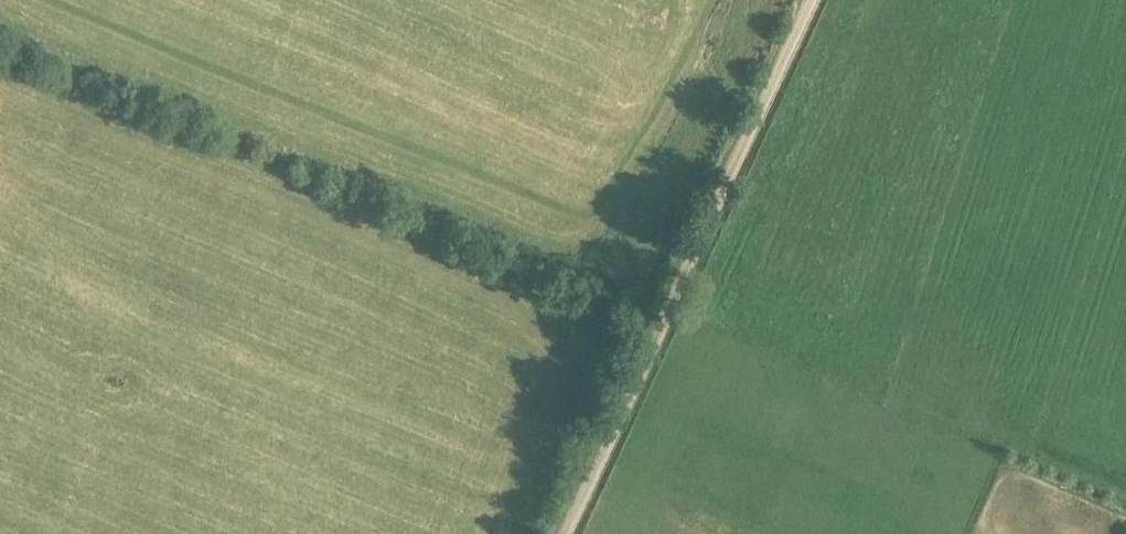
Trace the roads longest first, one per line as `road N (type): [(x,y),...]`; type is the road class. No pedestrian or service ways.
road 1 (track): [(557,533),(804,0)]

